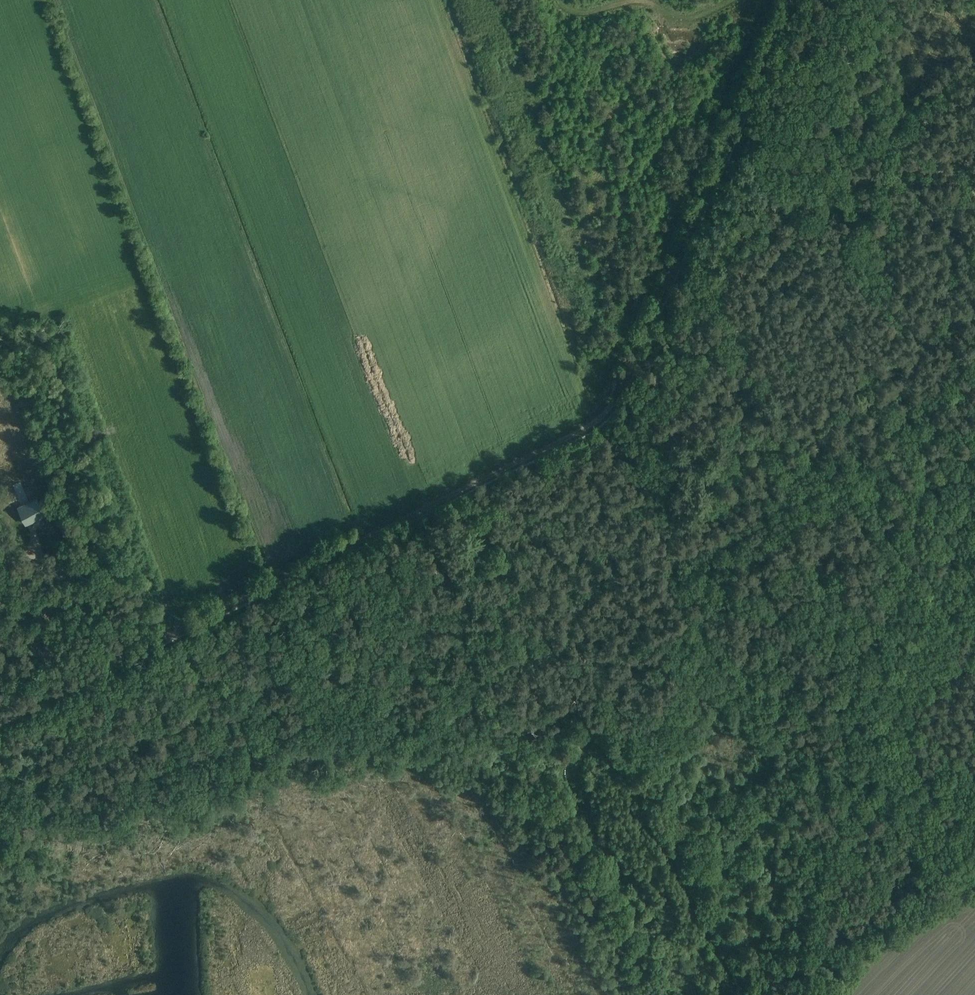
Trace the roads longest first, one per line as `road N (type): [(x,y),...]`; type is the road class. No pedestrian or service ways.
road 1 (track): [(793,0),(600,417),(0,718)]
road 2 (track): [(452,495),(517,613),(521,651),(551,720),(576,737),(607,734),(744,994)]
road 3 (track): [(847,59),(882,134),(974,193)]
road 4 (track): [(559,0),(587,12),(646,2),(687,17),(730,0)]

